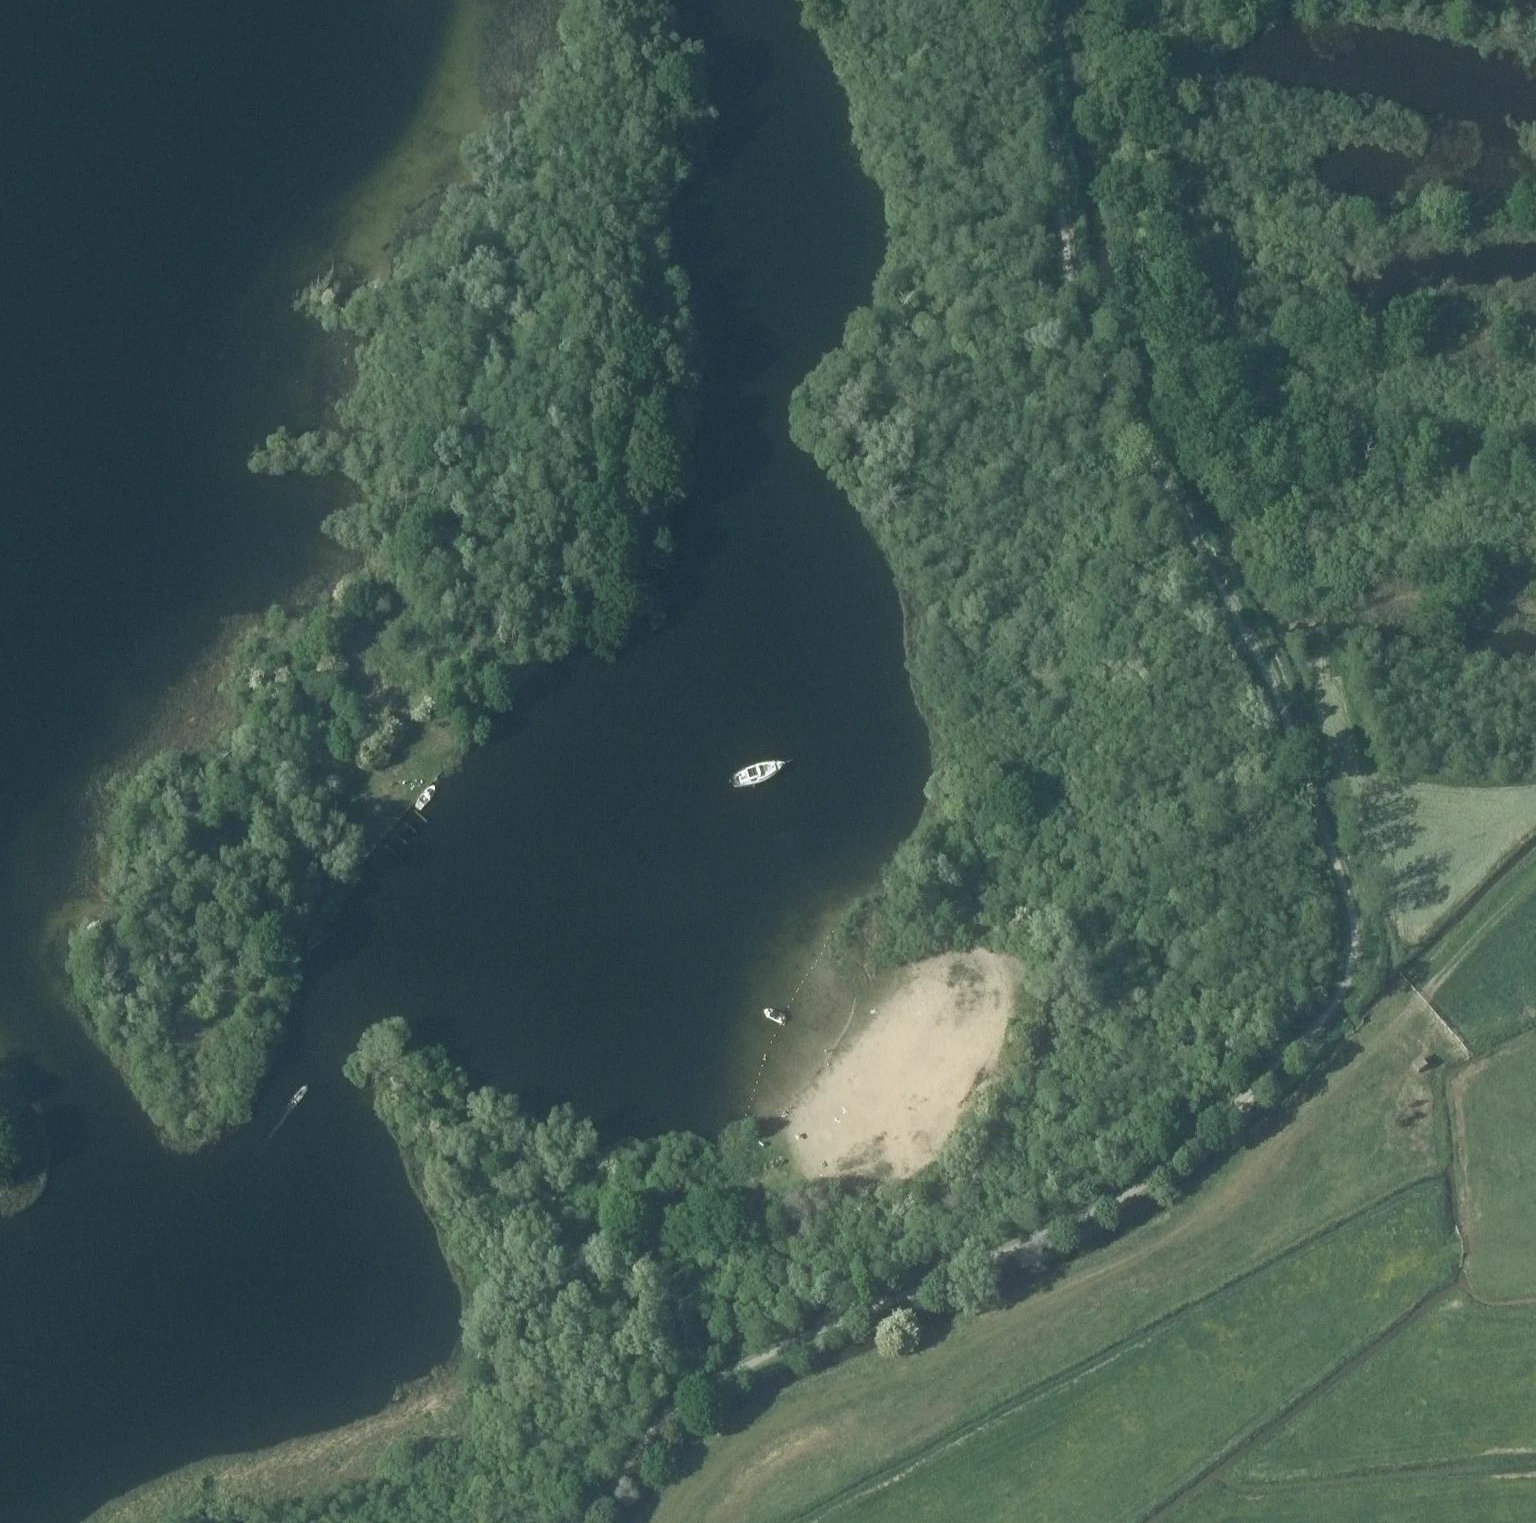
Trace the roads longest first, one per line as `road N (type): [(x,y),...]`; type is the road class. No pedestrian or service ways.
road 1 (track): [(670,1522),(743,1442),(855,1394),(1192,1222),(1379,1037),(1331,1010)]
road 2 (track): [(718,1193),(589,1232),(567,1274),(671,1408)]
road 3 (track): [(1535,889),(1379,1037)]

